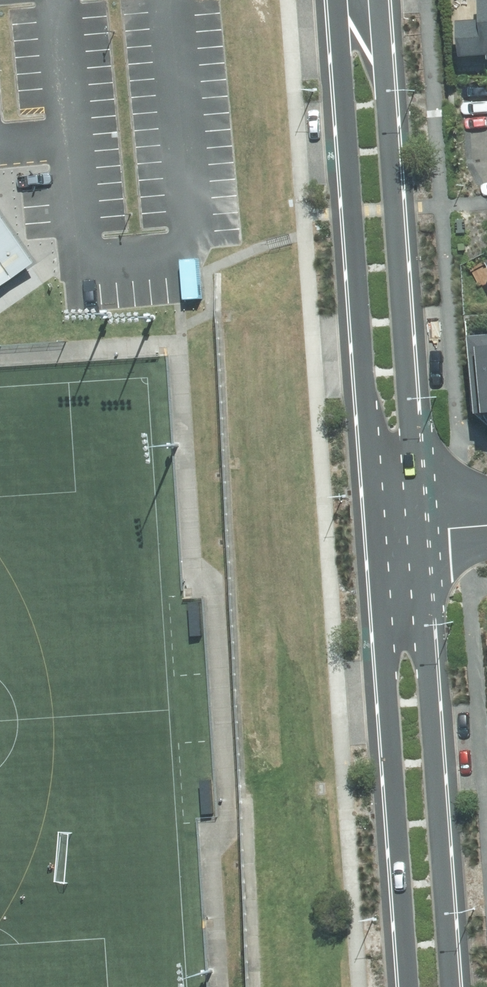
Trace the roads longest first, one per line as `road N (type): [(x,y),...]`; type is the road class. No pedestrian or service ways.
road 1 (tertiary): [(374,535),(334,0)]
road 2 (tertiary): [(378,0),(416,531)]
road 3 (tertiary): [(416,531),(451,986)]
road 4 (tertiary): [(405,986),(374,535)]

